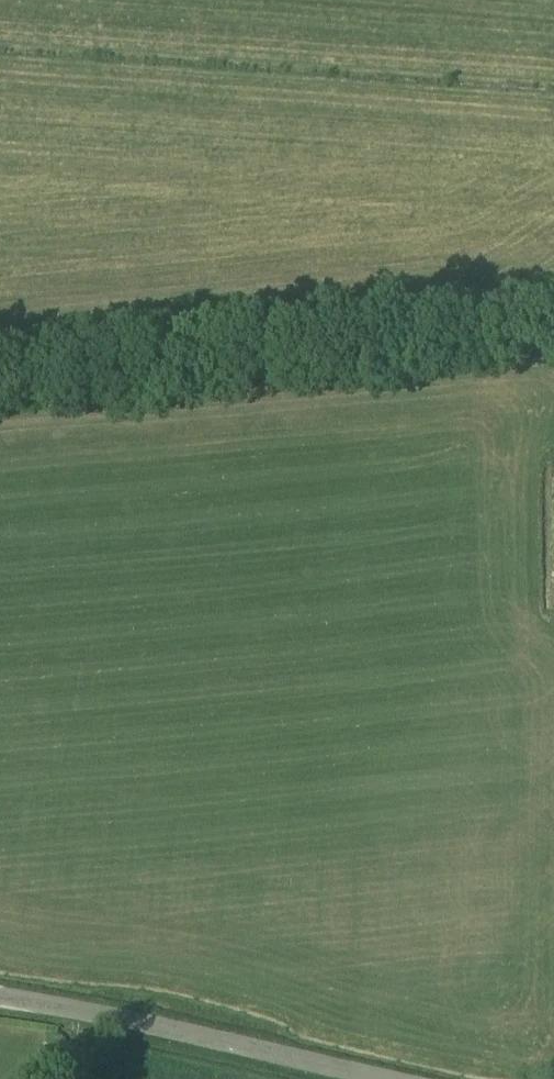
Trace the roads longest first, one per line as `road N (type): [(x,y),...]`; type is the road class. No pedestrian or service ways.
road 1 (unclassified): [(380,1078),(0,1004)]

